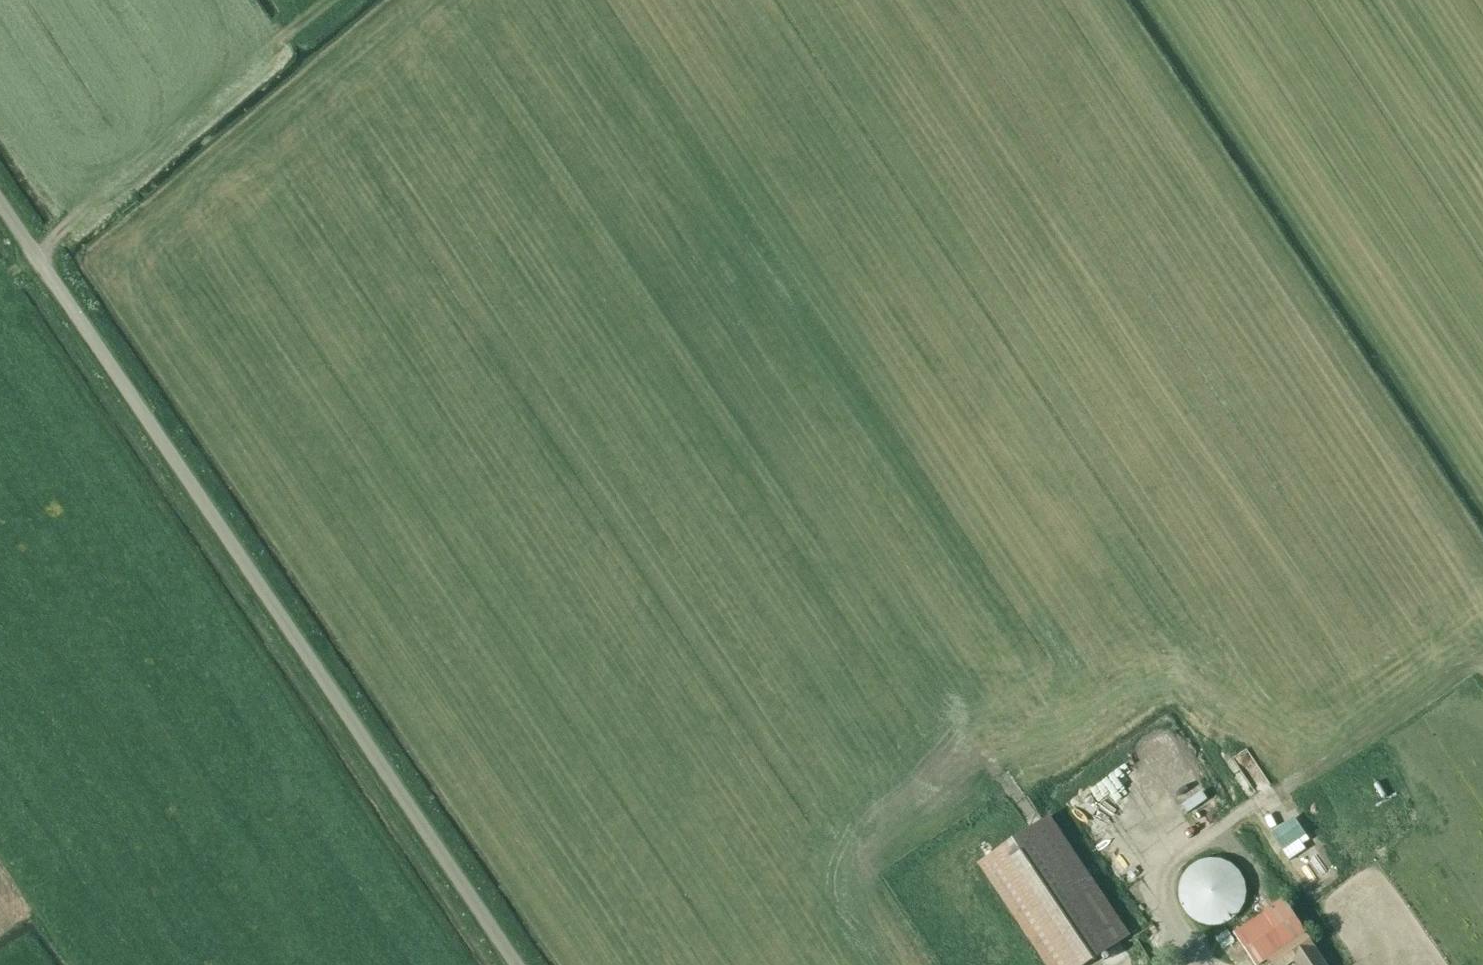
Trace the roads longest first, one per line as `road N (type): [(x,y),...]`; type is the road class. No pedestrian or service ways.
road 1 (unclassified): [(516,964),(0,203)]

